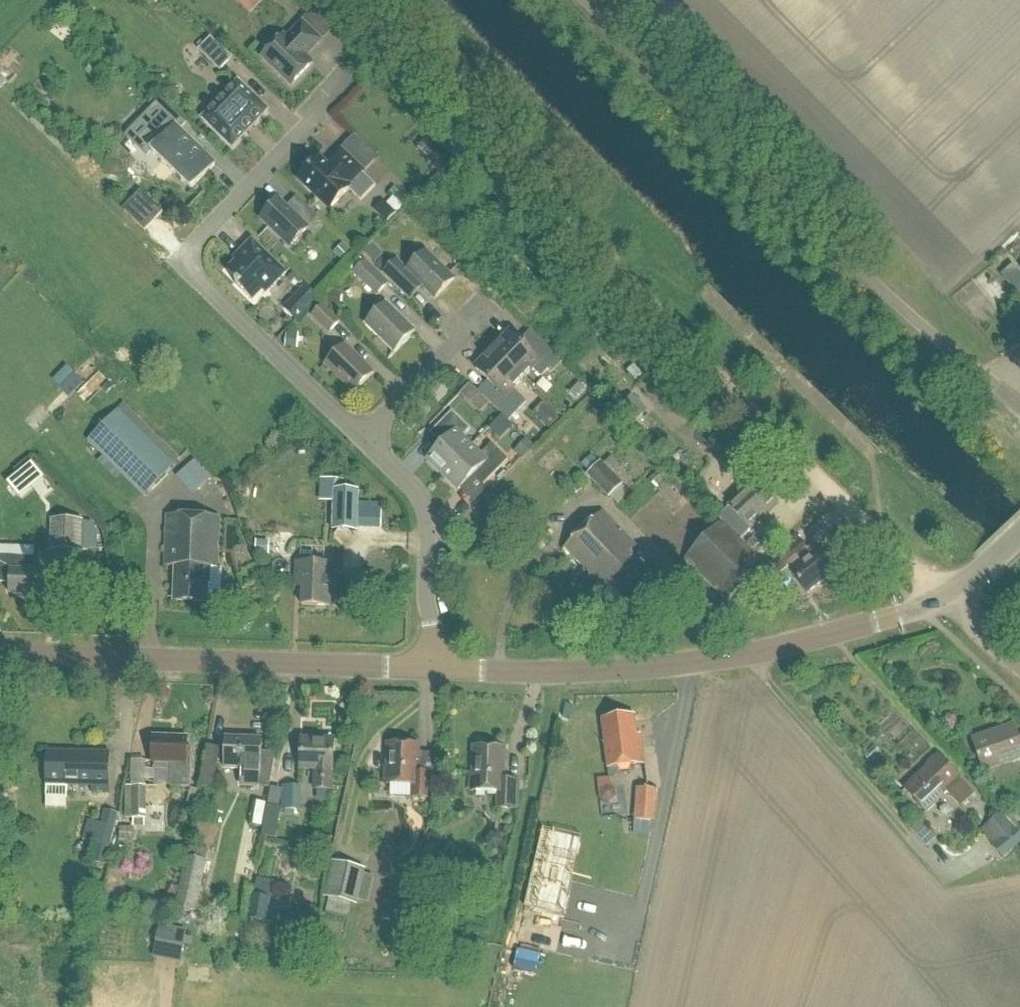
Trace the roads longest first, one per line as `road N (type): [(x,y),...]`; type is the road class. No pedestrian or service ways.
road 1 (track): [(356,0),(947,599)]
road 2 (unclassified): [(1019,407),(882,293),(583,0)]
road 3 (tertiary): [(433,669),(550,672),(748,653),(947,599)]
road 4 (residential): [(367,443),(195,277),(194,244),(343,74)]
road 5 (tertiary): [(0,653),(433,669)]
road 6 (residential): [(433,669),(423,506),(367,443)]
road 7 (residential): [(367,443),(489,300)]

